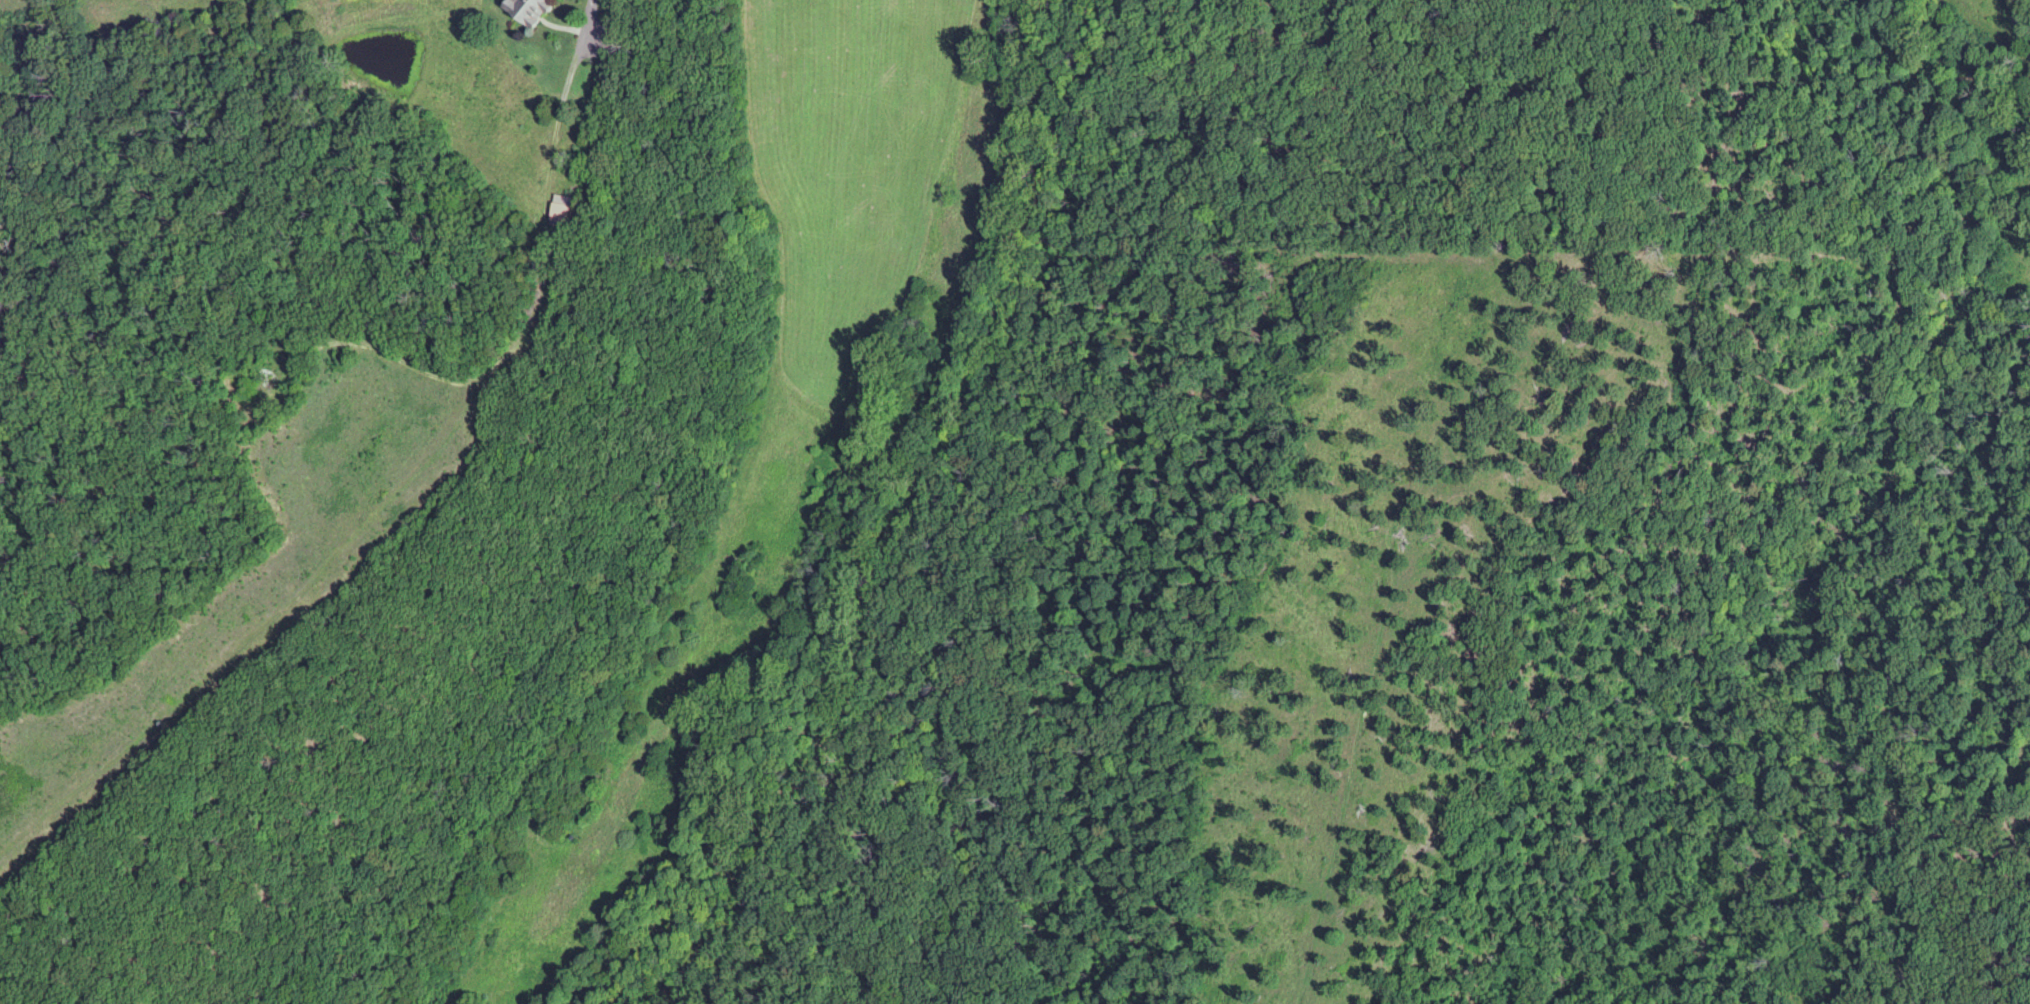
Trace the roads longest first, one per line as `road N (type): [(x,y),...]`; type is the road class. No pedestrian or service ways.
road 1 (residential): [(589,0),(551,143),(526,323),(472,383)]

